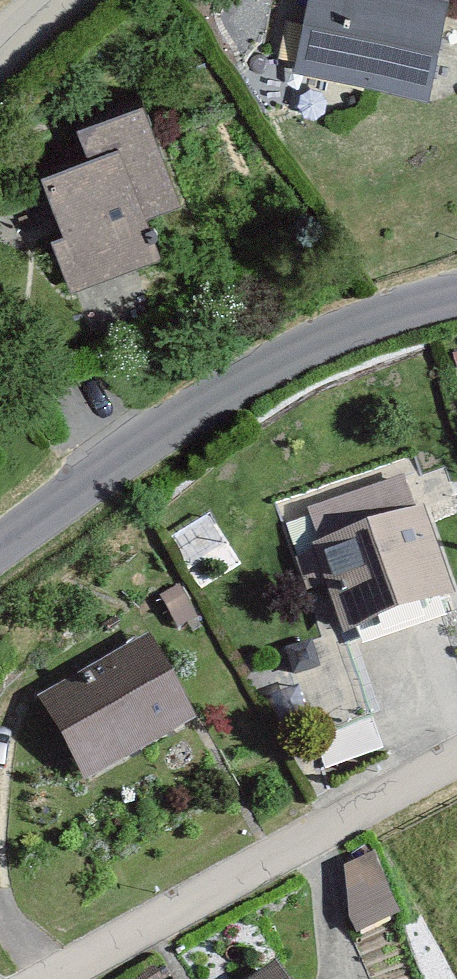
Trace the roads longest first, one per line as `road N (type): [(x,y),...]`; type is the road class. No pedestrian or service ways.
road 1 (tertiary): [(456,296),(335,339),(193,417),(0,555)]
road 2 (residential): [(456,756),(46,978)]

